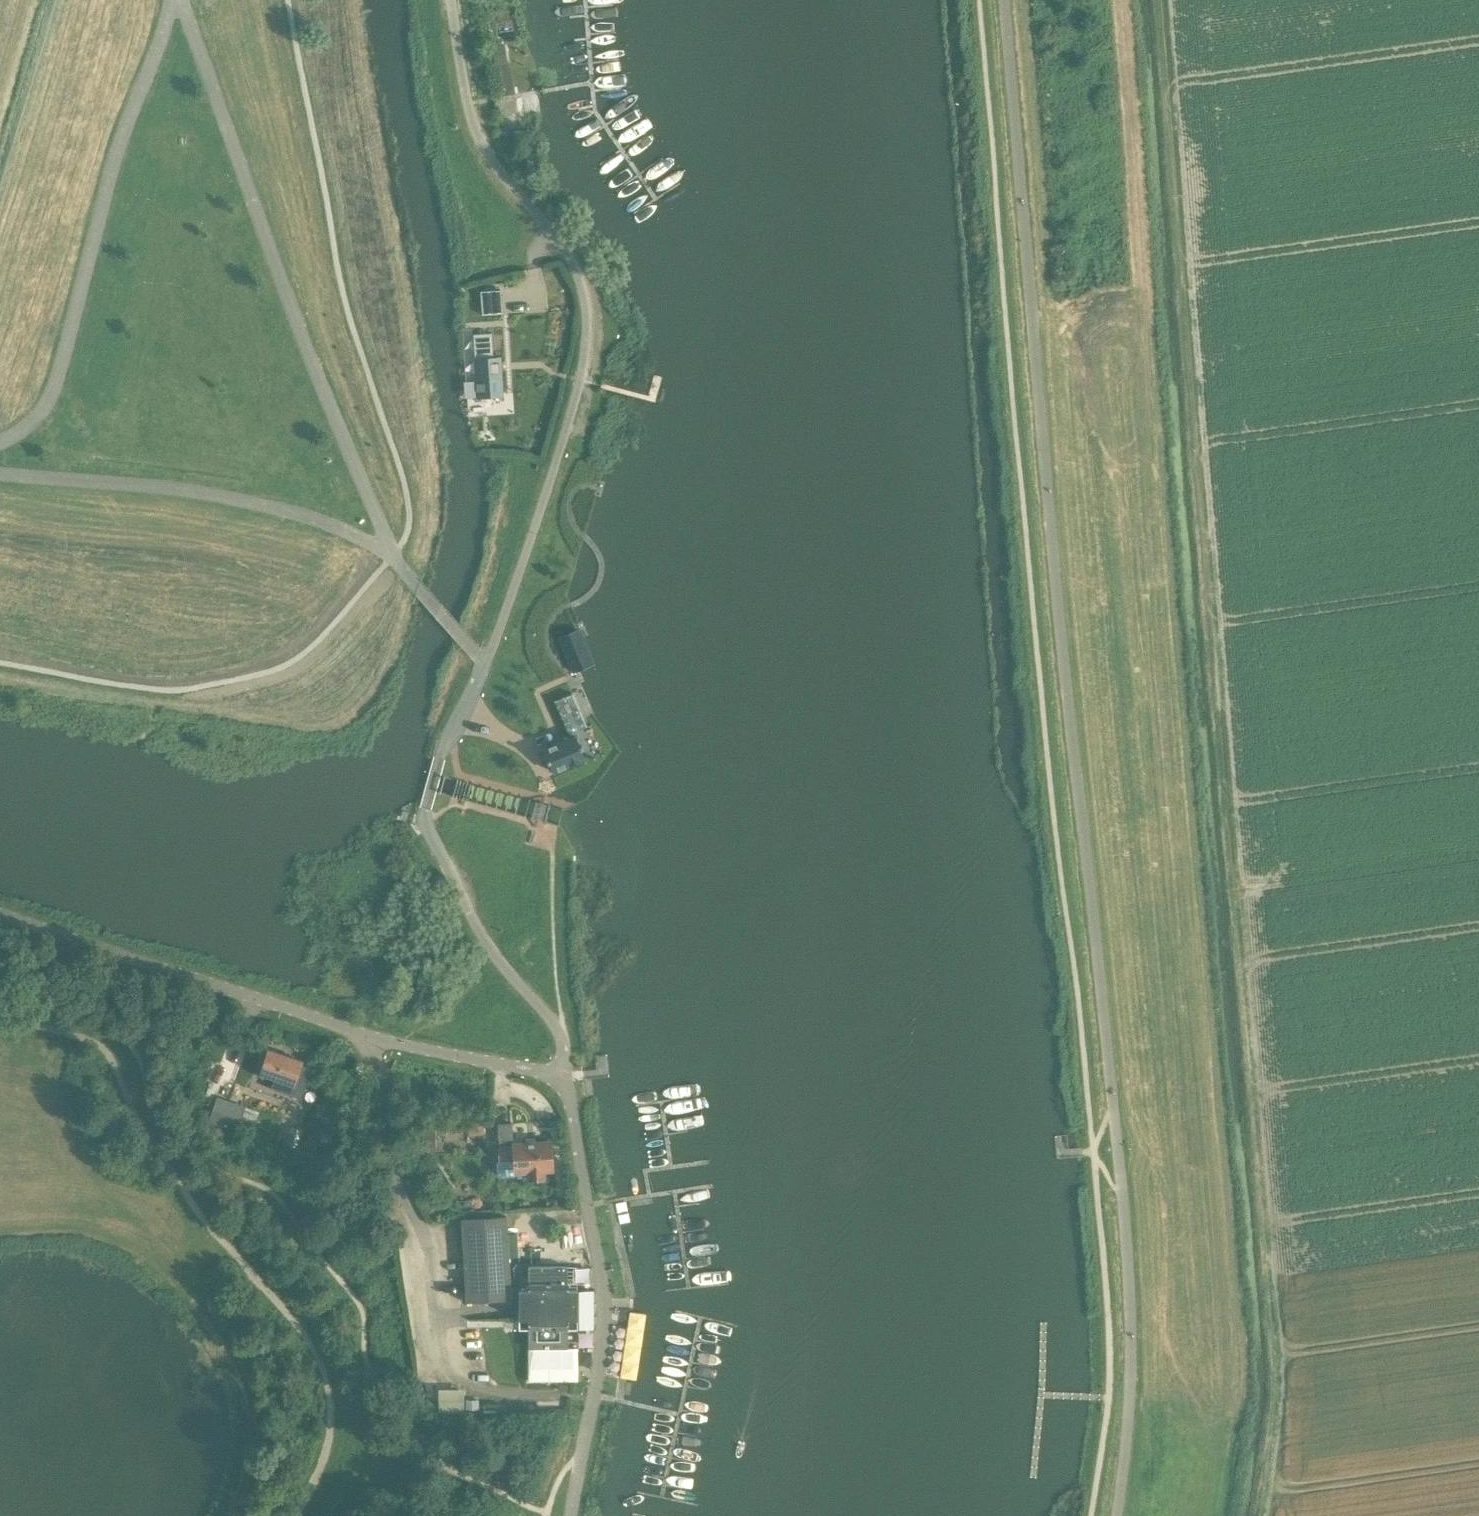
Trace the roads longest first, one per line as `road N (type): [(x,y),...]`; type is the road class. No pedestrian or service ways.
road 1 (unclassified): [(562,1076),(410,1049),(0,914)]

